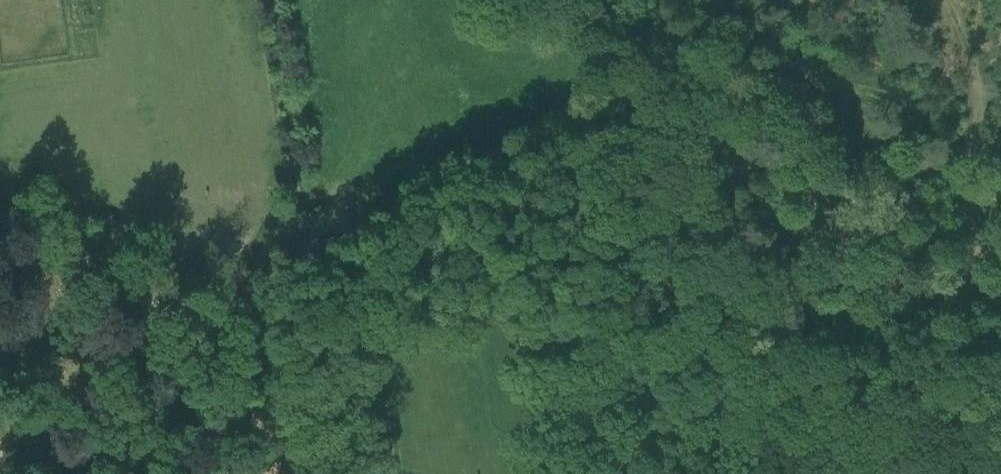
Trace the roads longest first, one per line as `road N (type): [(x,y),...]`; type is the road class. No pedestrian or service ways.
road 1 (track): [(952,0),(978,138),(976,263),(1000,316)]

